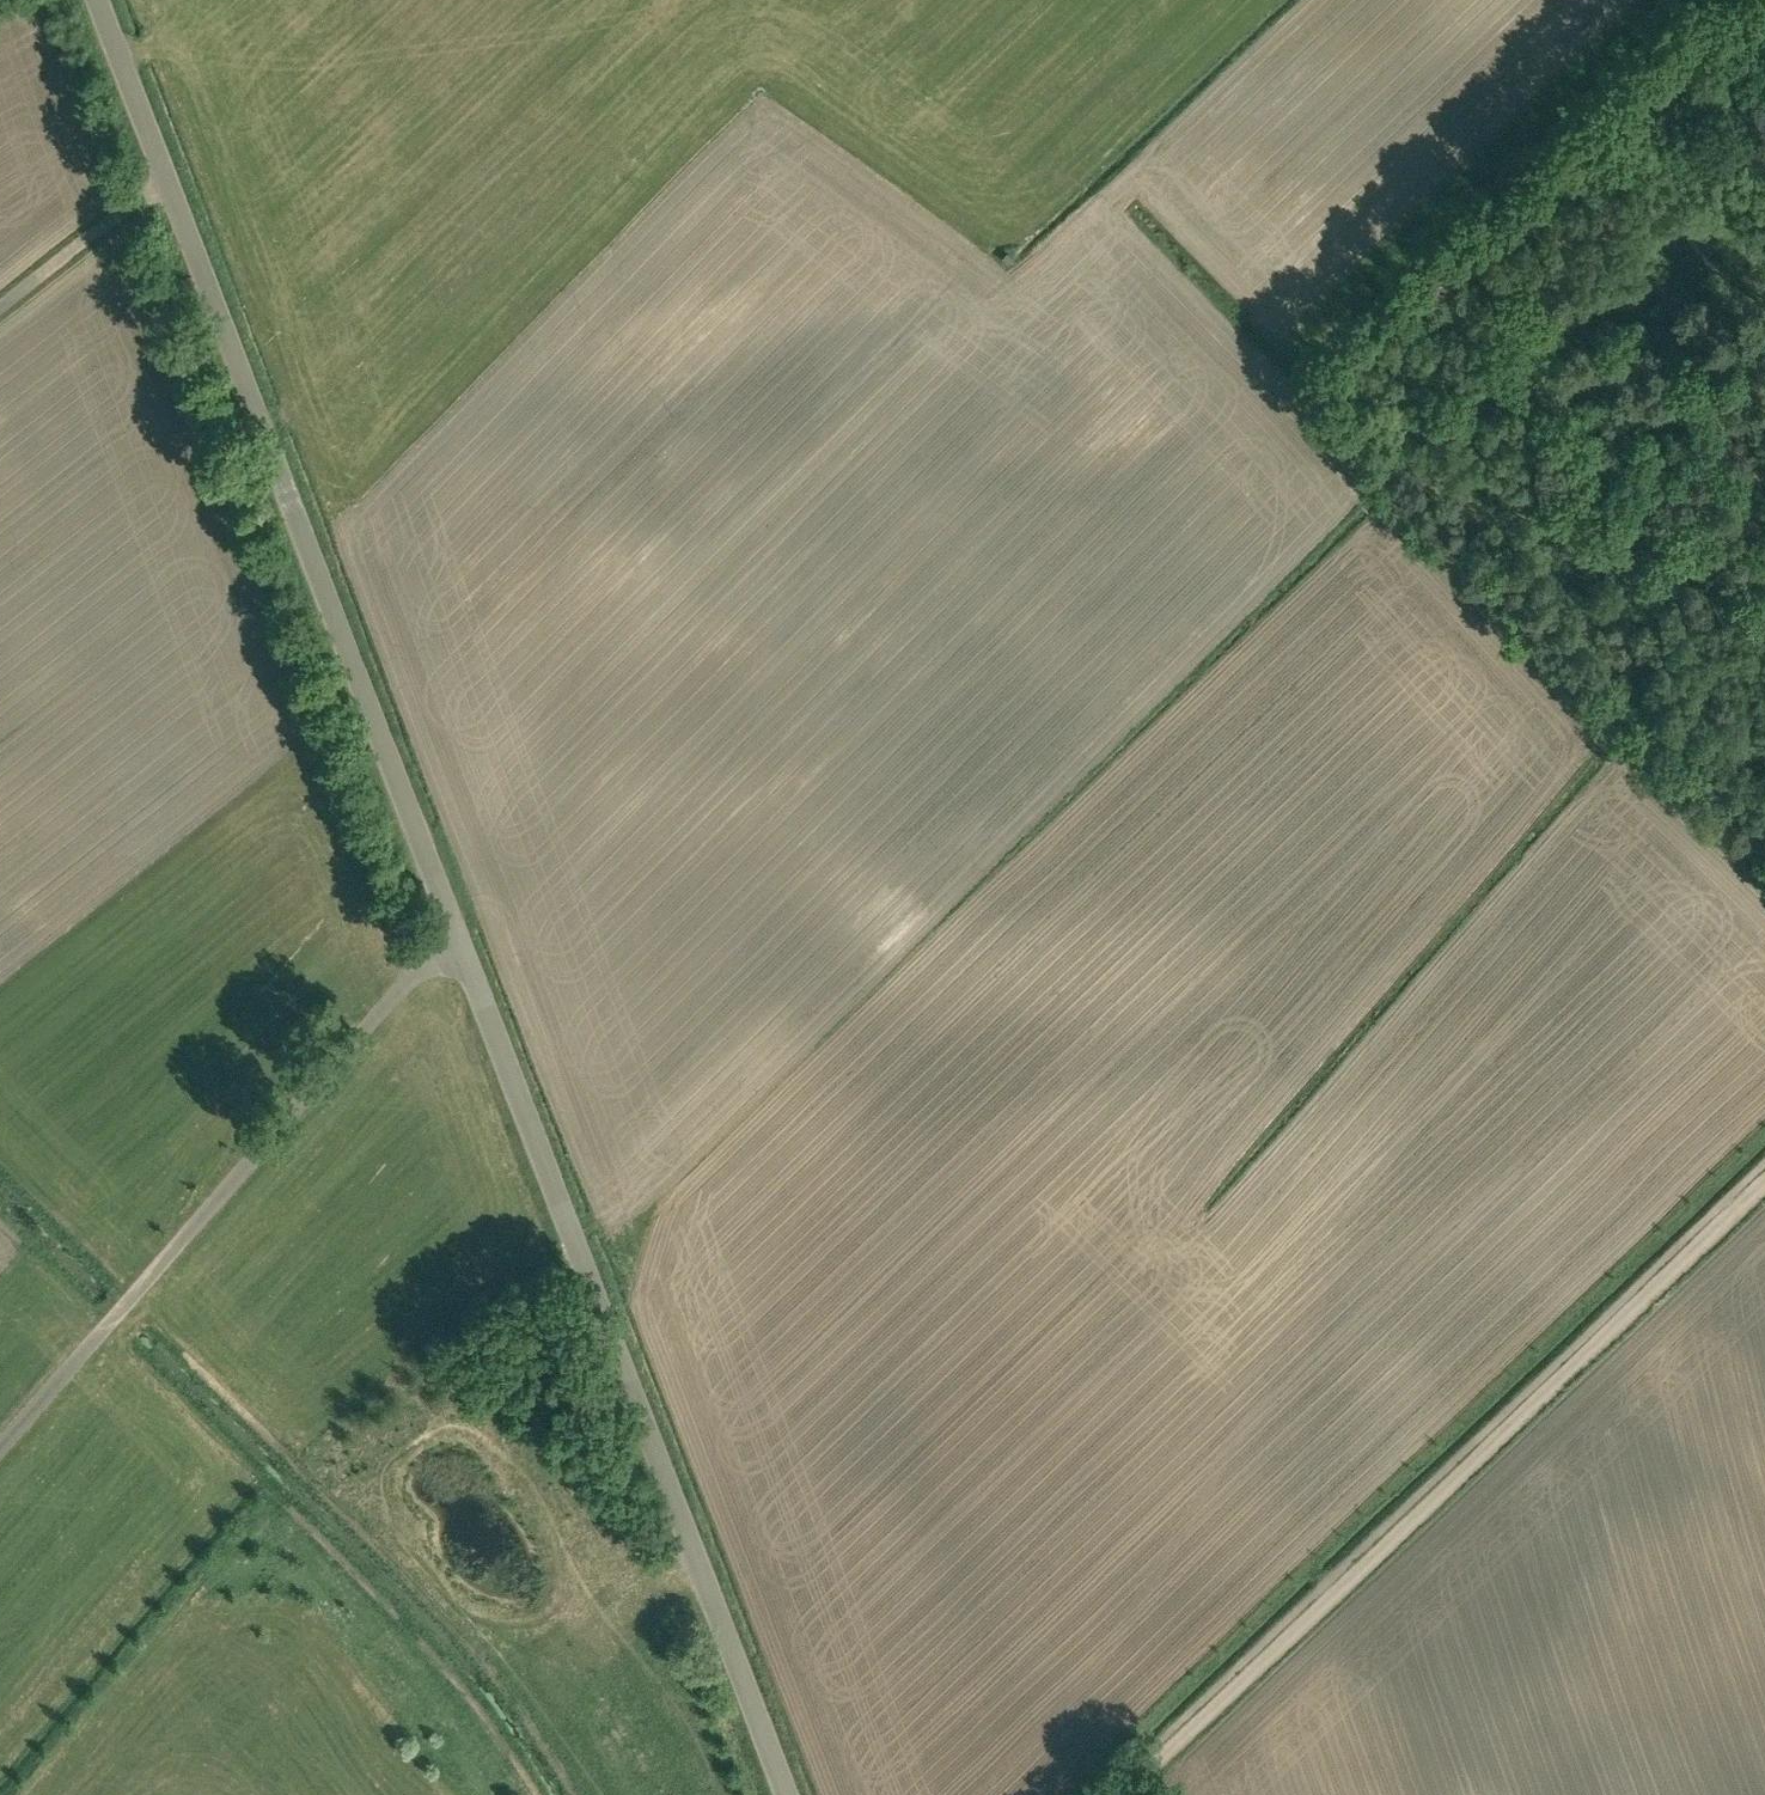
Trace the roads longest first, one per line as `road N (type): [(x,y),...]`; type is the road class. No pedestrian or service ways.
road 1 (unclassified): [(782,1794),(95,0)]
road 2 (track): [(1764,1184),(1120,1794)]

